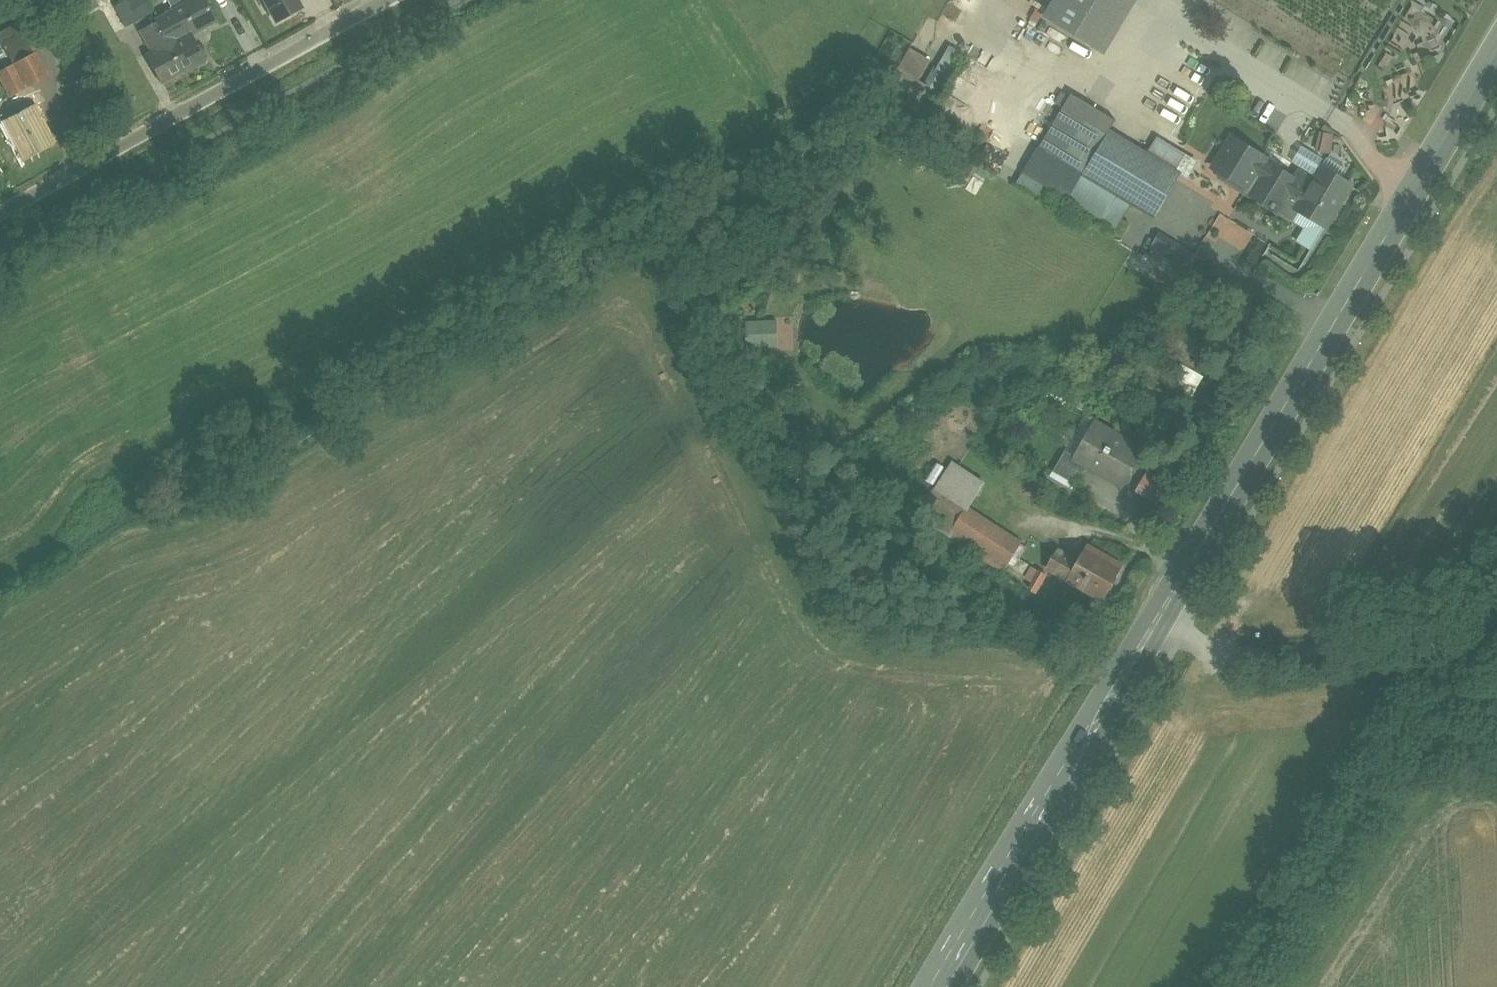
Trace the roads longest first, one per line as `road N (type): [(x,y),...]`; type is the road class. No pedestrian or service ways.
road 1 (secondary): [(1496,57),(940,986)]
road 2 (unclassified): [(0,211),(382,0)]

